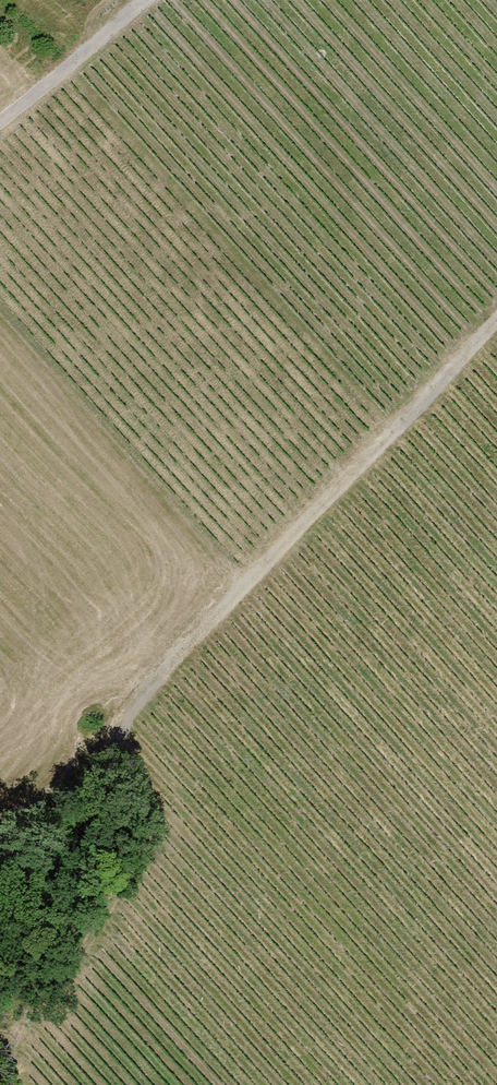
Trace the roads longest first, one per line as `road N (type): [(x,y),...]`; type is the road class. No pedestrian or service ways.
road 1 (track): [(496,325),(236,596),(120,731)]
road 2 (track): [(143,0),(0,123)]
road 3 (track): [(0,823),(120,731)]

